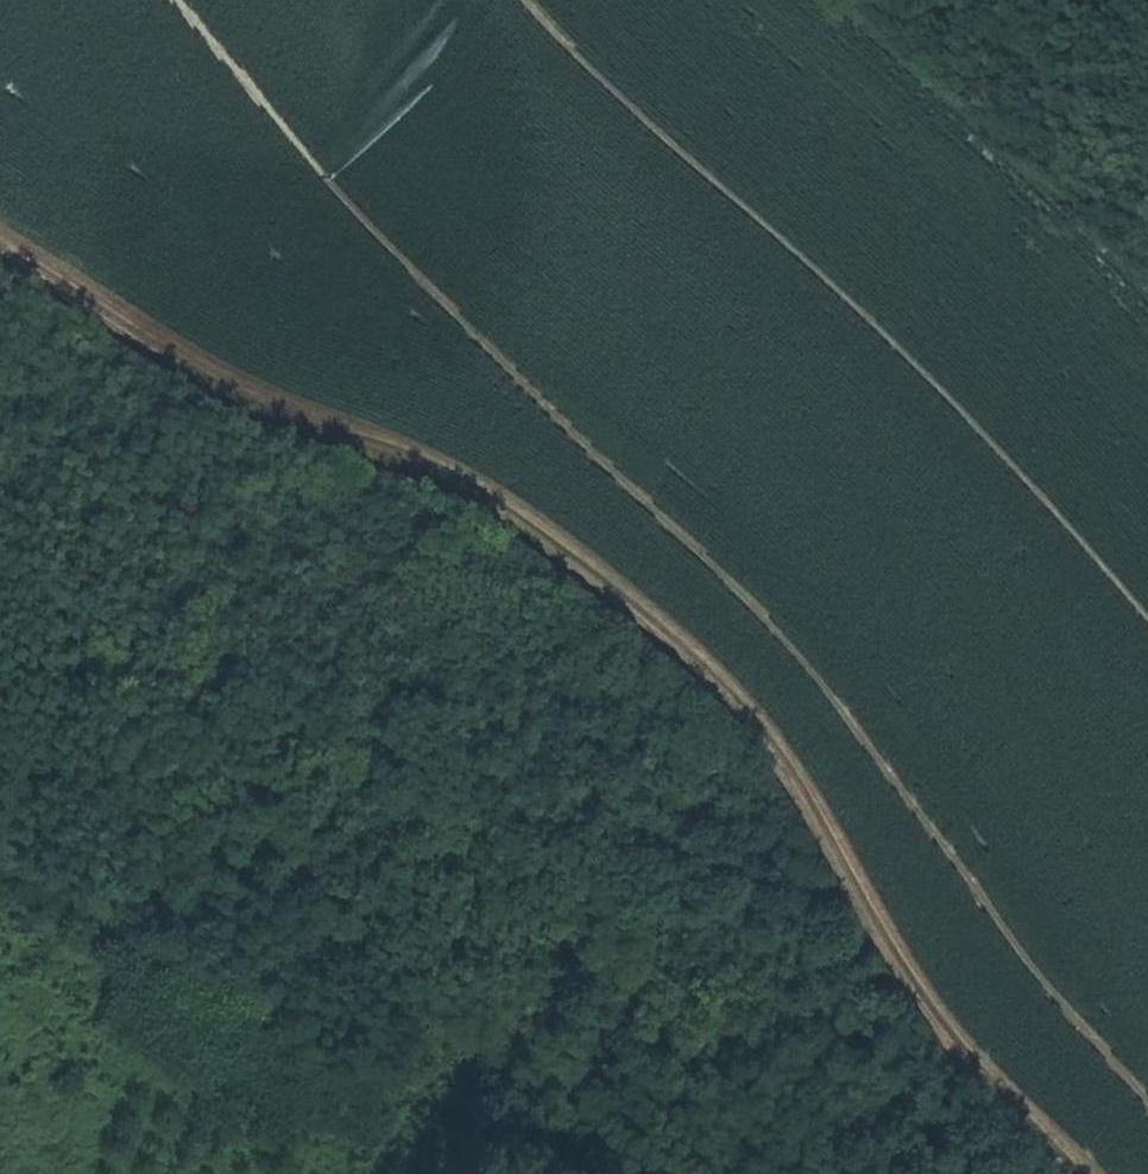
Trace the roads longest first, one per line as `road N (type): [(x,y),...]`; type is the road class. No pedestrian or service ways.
road 1 (track): [(0,215),(219,343),(520,493),(732,656),(902,985),(1072,1173)]

